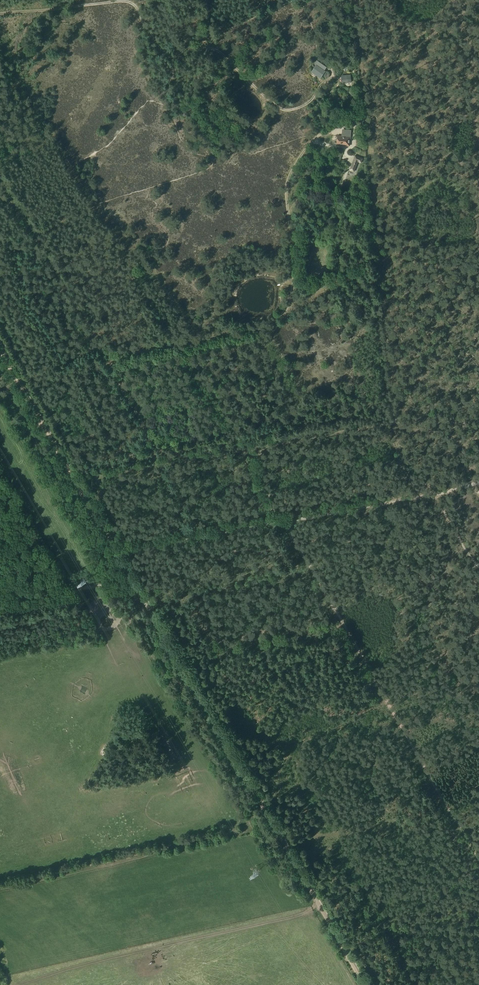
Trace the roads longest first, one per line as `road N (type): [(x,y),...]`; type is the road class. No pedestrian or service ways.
road 1 (track): [(69,473),(128,458),(144,440),(110,371),(113,358),(253,327),(285,311),(294,269),(287,178),(316,133)]
road 2 (track): [(363,984),(133,583)]
road 3 (track): [(478,861),(280,521)]
road 4 (track): [(0,13),(129,1),(166,53),(217,50),(282,109),(307,104),(328,79)]
road 5 (track): [(121,555),(280,521)]
road 6 (track): [(280,521),(431,496)]
road 7 (track): [(69,473),(0,350)]
road 8 (track): [(0,603),(133,583)]

